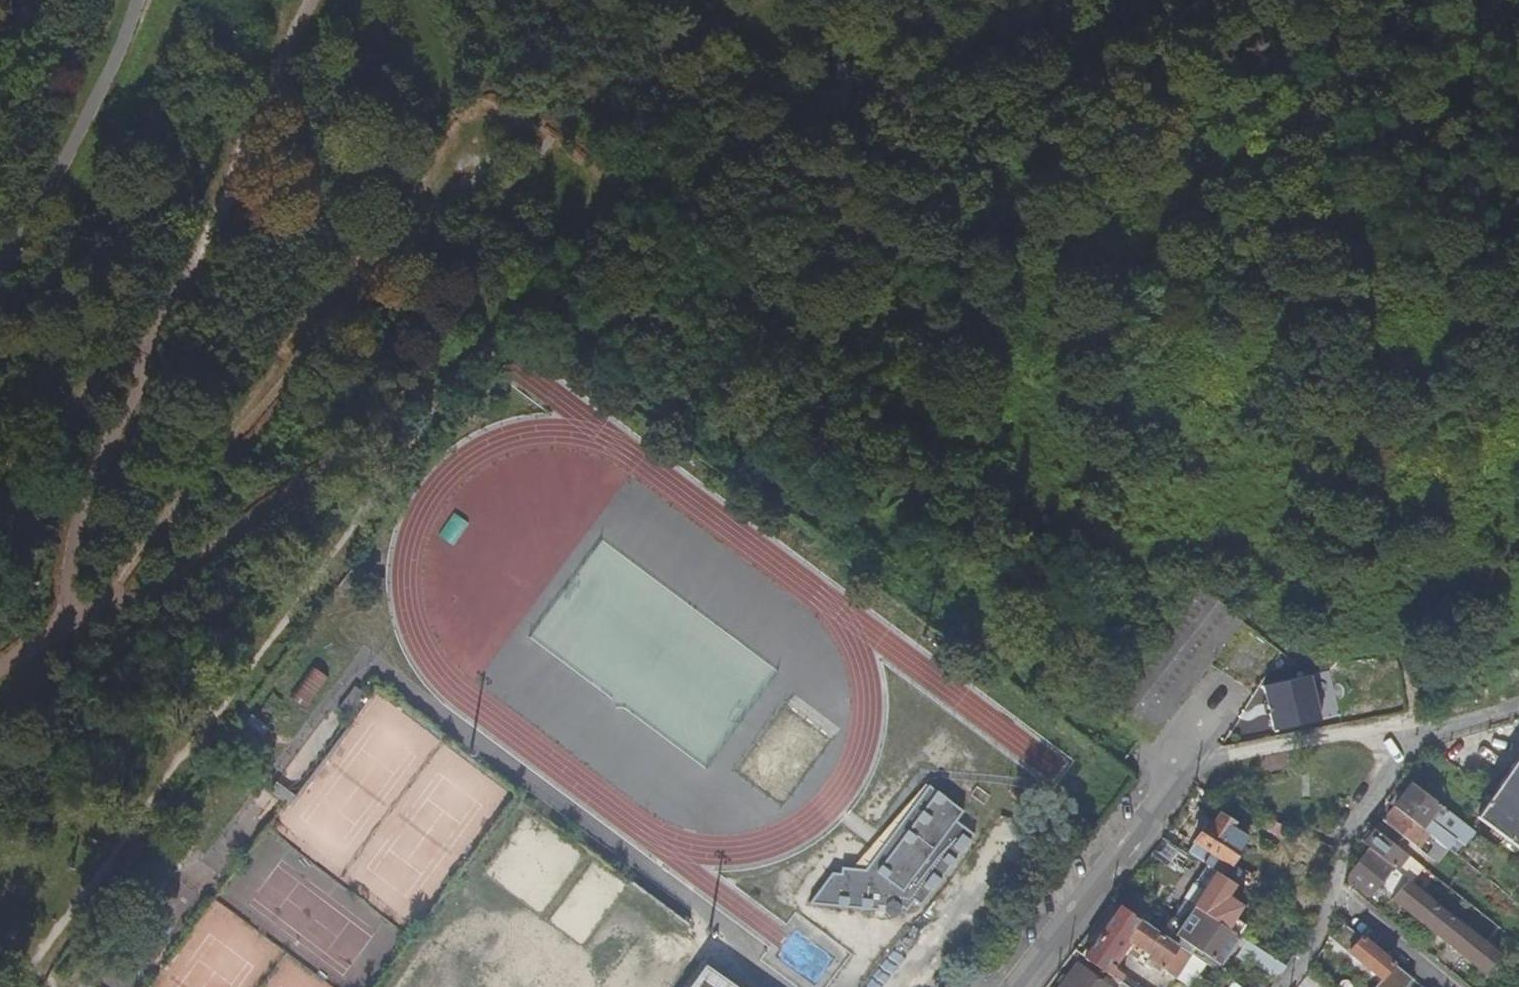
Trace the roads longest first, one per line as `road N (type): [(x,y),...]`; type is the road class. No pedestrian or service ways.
road 1 (residential): [(1010,986),(1176,770),(1414,726)]
road 2 (residential): [(1329,902),(1351,826),(1414,726)]
road 3 (residential): [(1444,986),(1358,916),(1329,902)]

